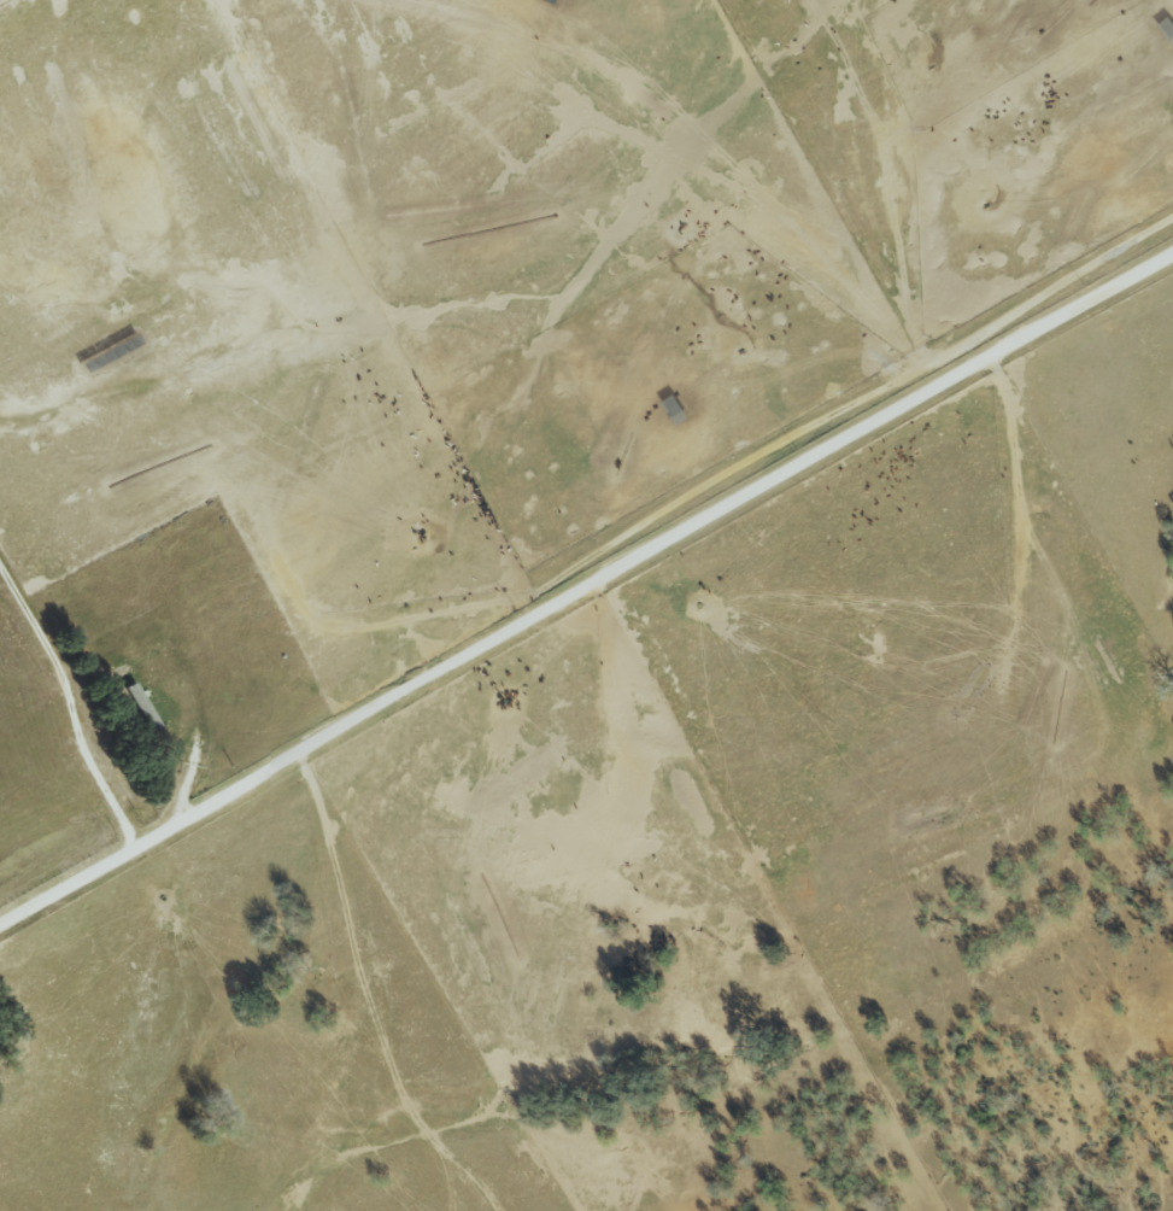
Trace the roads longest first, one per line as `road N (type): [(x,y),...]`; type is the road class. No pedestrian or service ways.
road 1 (residential): [(0,927),(512,626),(1172,254)]

